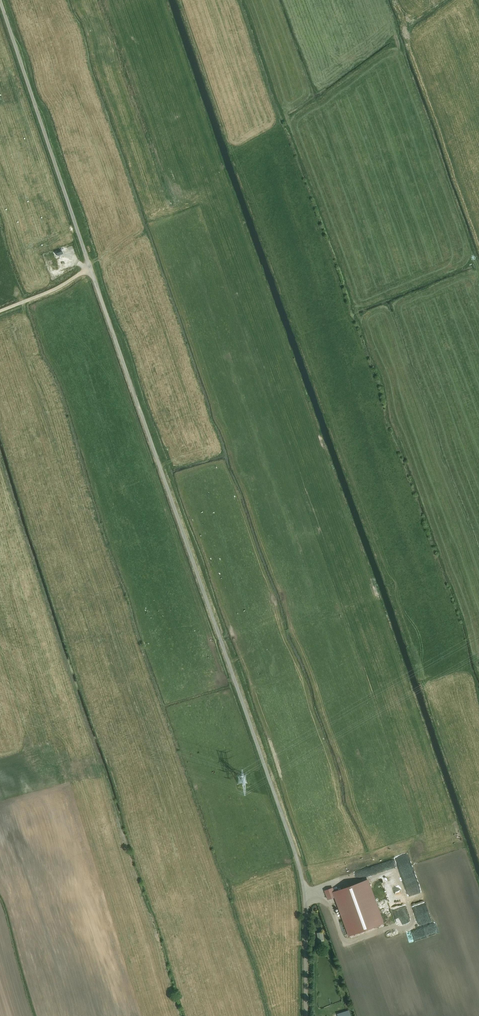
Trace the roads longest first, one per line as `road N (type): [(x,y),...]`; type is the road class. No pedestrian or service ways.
road 1 (unclassified): [(307,1015),(299,860),(1,0)]

